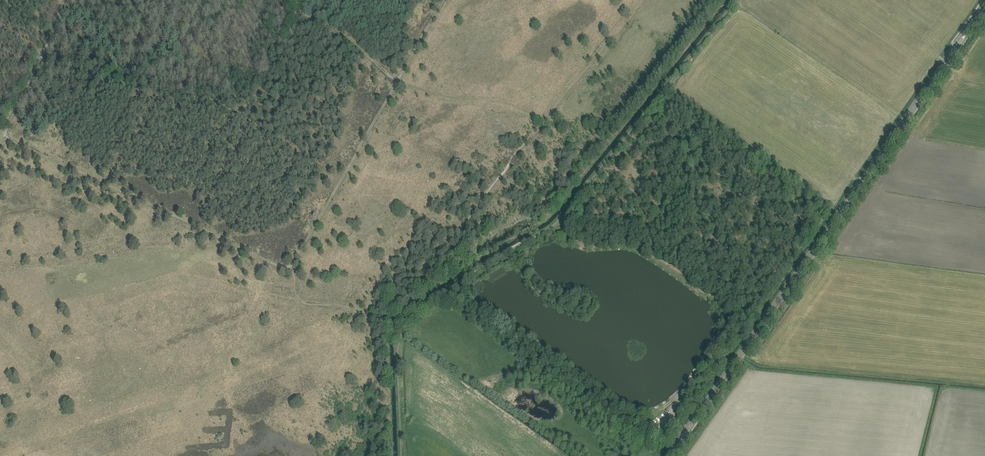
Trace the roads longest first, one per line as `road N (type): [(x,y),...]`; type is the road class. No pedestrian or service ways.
road 1 (tertiary): [(939,70),(669,455)]
road 2 (track): [(290,269),(0,135)]
road 3 (track): [(398,82),(290,269)]
road 4 (track): [(398,82),(328,28),(229,0)]
road 5 (track): [(0,134),(67,0)]

